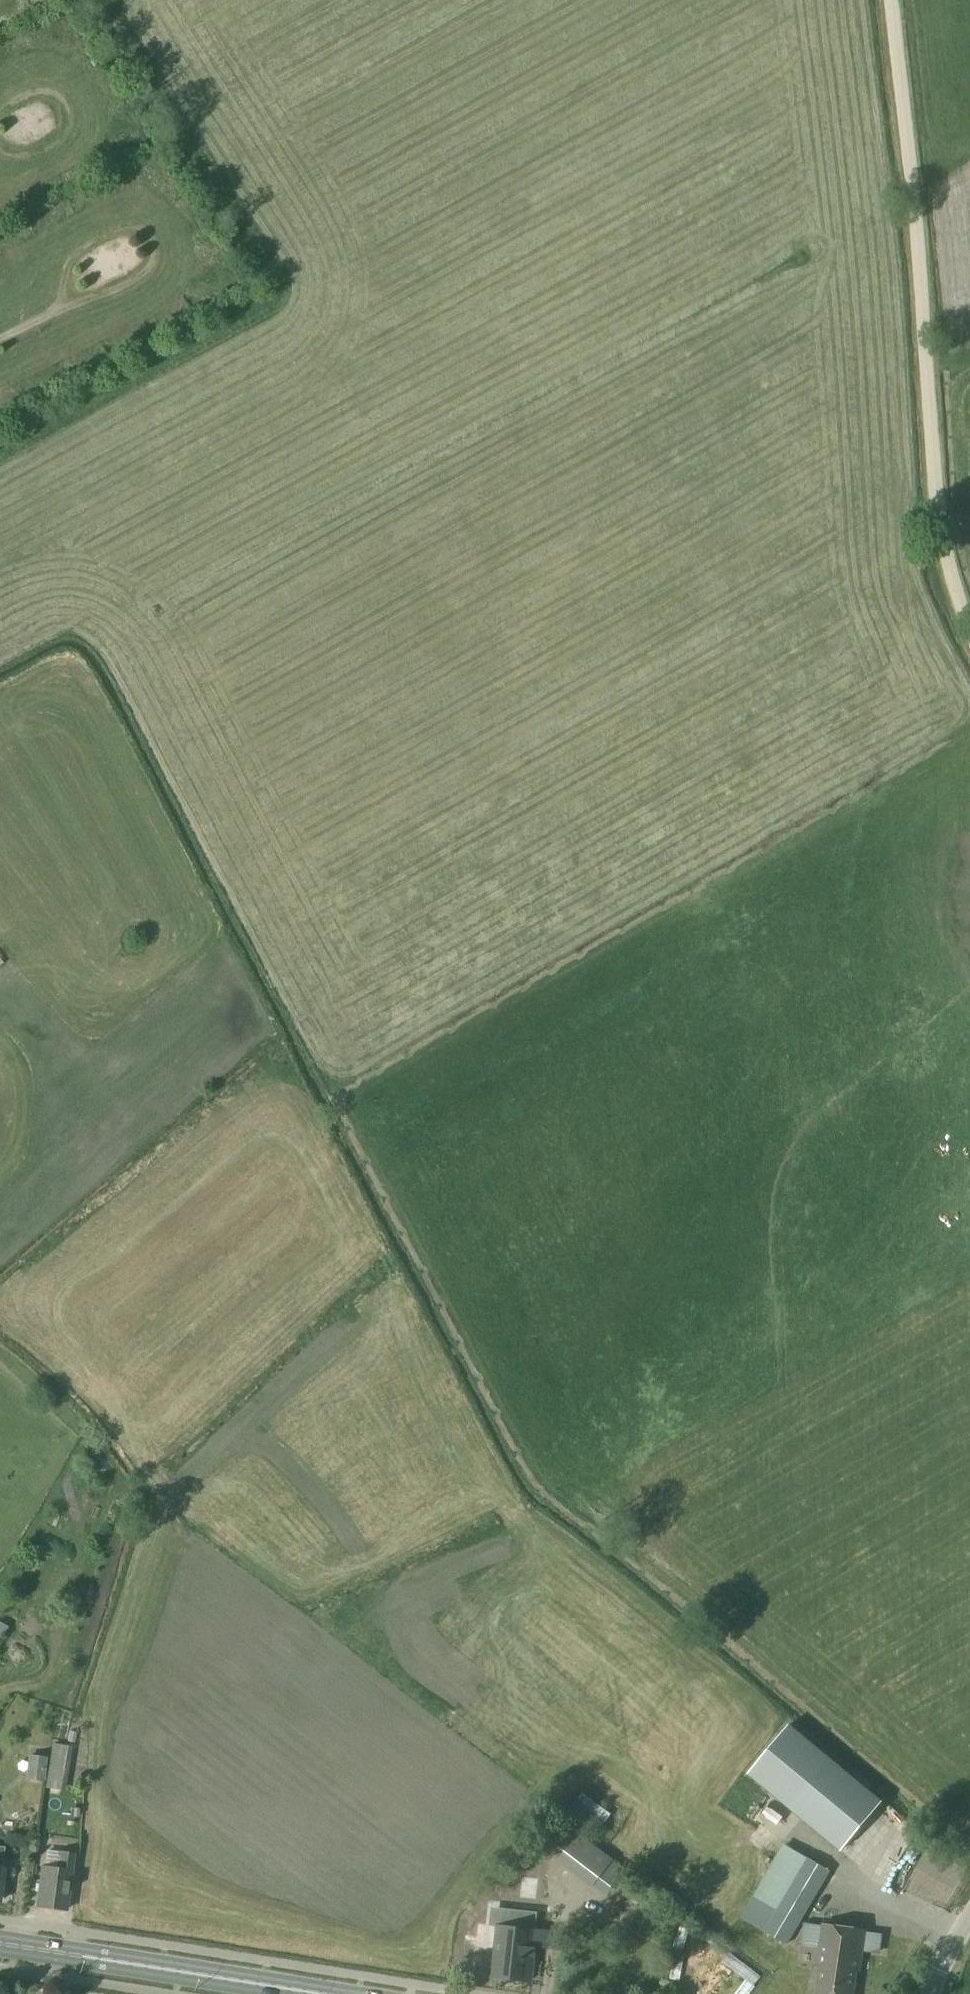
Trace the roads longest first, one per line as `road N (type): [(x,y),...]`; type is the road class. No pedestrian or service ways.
road 1 (track): [(969,633),(939,534),(889,0)]
road 2 (primary): [(307,1993),(0,1944)]

